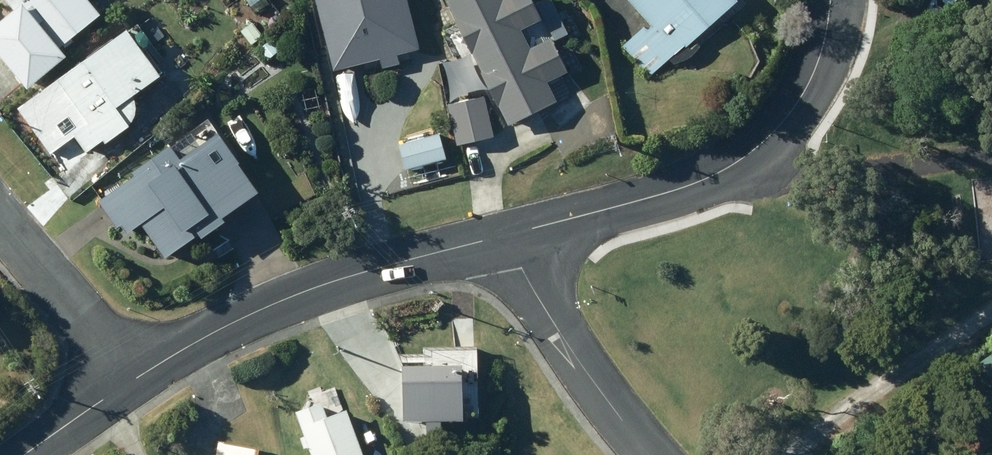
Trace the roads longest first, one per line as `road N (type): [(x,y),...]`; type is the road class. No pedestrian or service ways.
road 1 (residential): [(507,234),(680,185),(757,150),(811,93),(829,0)]
road 2 (residential): [(130,387),(258,316),(507,234)]
road 3 (residential): [(507,234),(570,353),(648,454)]
road 4 (residential): [(130,387),(0,224)]

